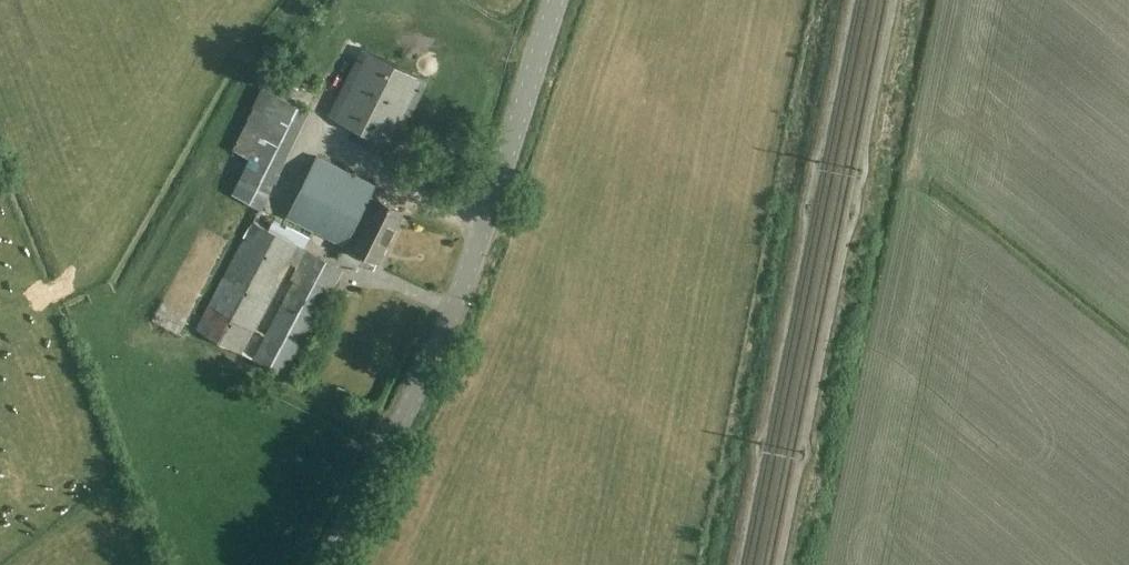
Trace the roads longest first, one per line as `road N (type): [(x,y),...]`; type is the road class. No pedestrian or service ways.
road 1 (tertiary): [(327,564),(459,285),(555,0)]

